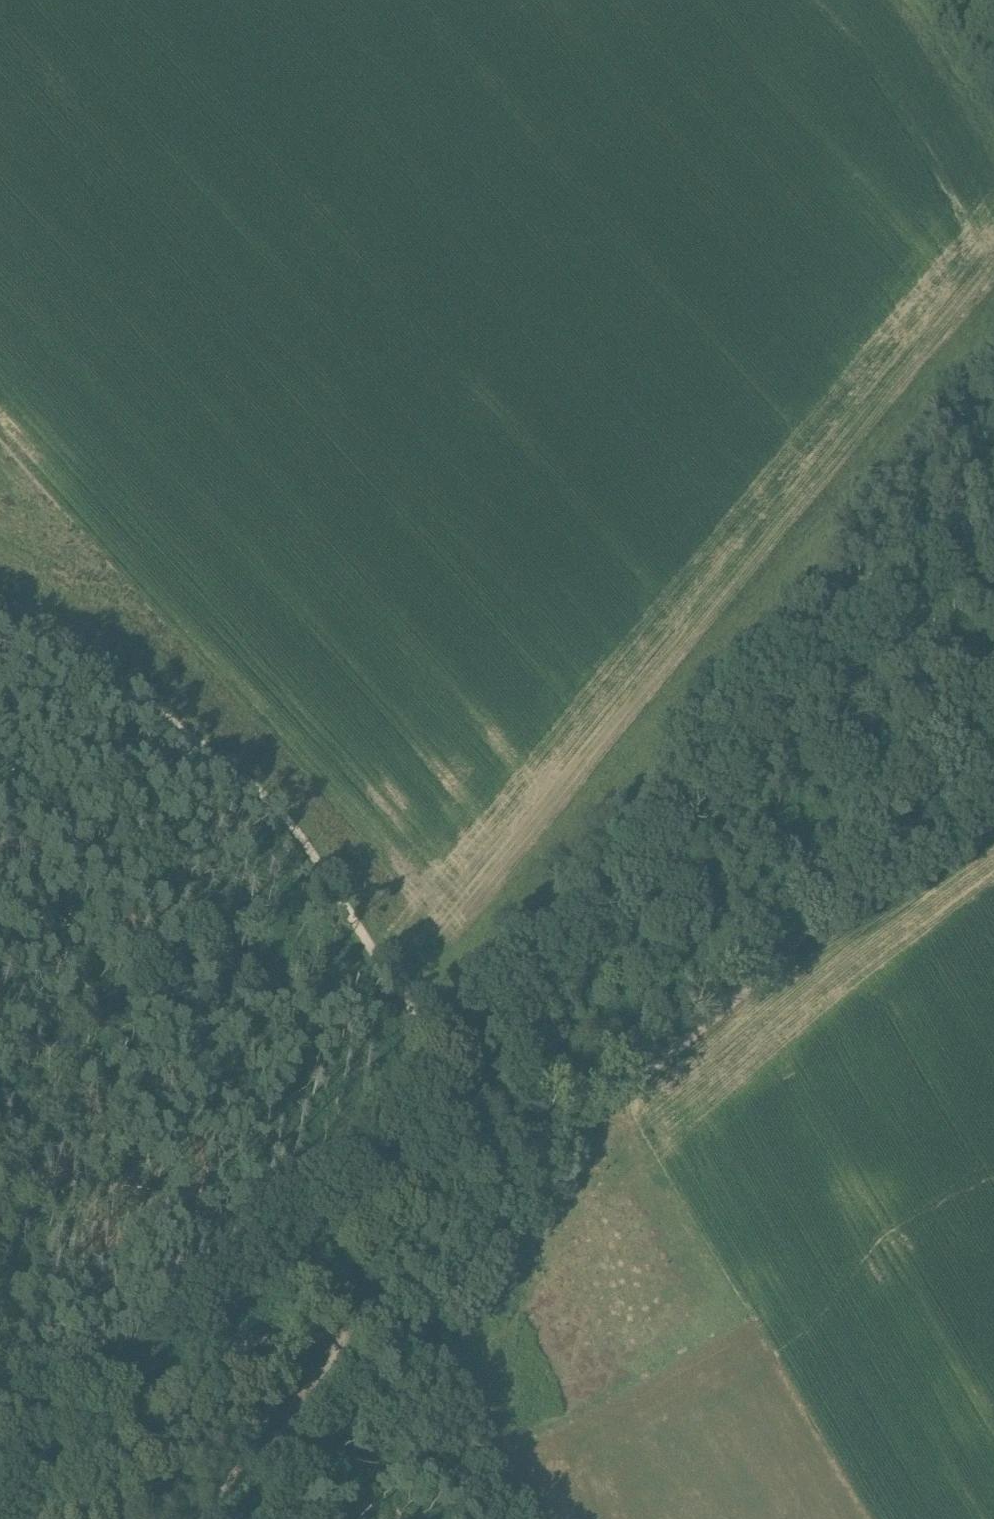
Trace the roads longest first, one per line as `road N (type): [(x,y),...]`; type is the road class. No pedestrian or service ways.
road 1 (track): [(0,638),(77,664),(158,711),(231,768),(299,840),(449,1045),(559,1136)]
road 2 (track): [(993,752),(755,972),(559,1136)]
road 3 (track): [(357,1318),(338,1358),(200,1518)]
road 4 (track): [(427,1311),(415,1337),(413,1383),(431,1434),(485,1518)]
road 5 (track): [(559,1136),(427,1311)]

